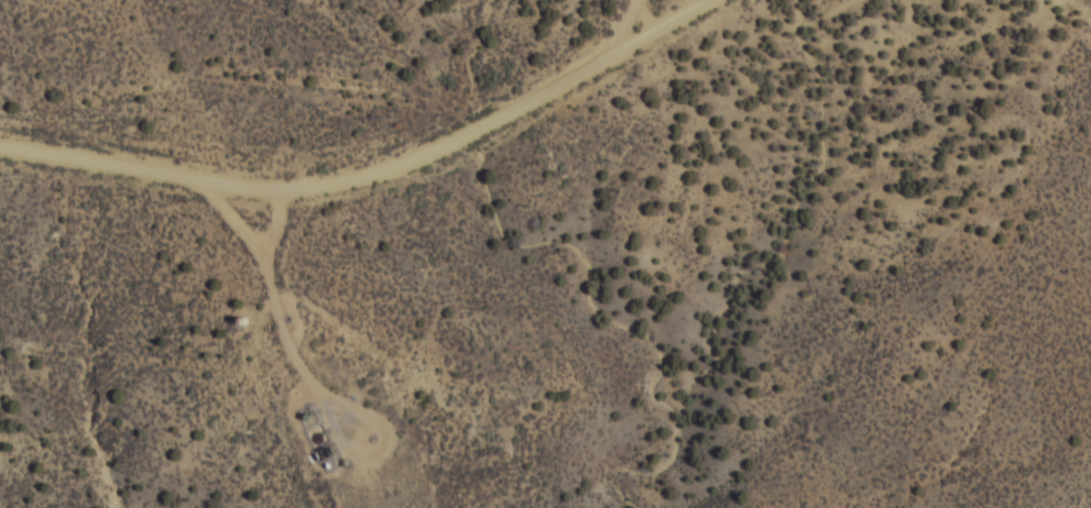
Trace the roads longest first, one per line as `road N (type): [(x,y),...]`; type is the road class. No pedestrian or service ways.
road 1 (residential): [(0,143),(254,185),(298,189),(343,180),(476,132),(712,0)]

